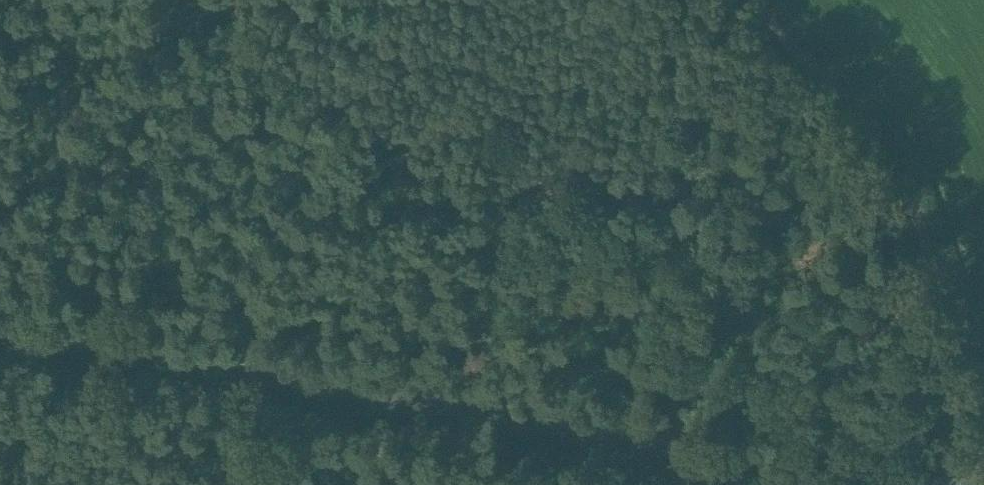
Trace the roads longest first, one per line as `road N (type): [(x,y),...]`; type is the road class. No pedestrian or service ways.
road 1 (track): [(190,0),(909,484)]
road 2 (tertiary): [(825,484),(500,395),(0,314)]
road 3 (unclassified): [(976,484),(976,412),(959,336),(882,148),(761,0)]

